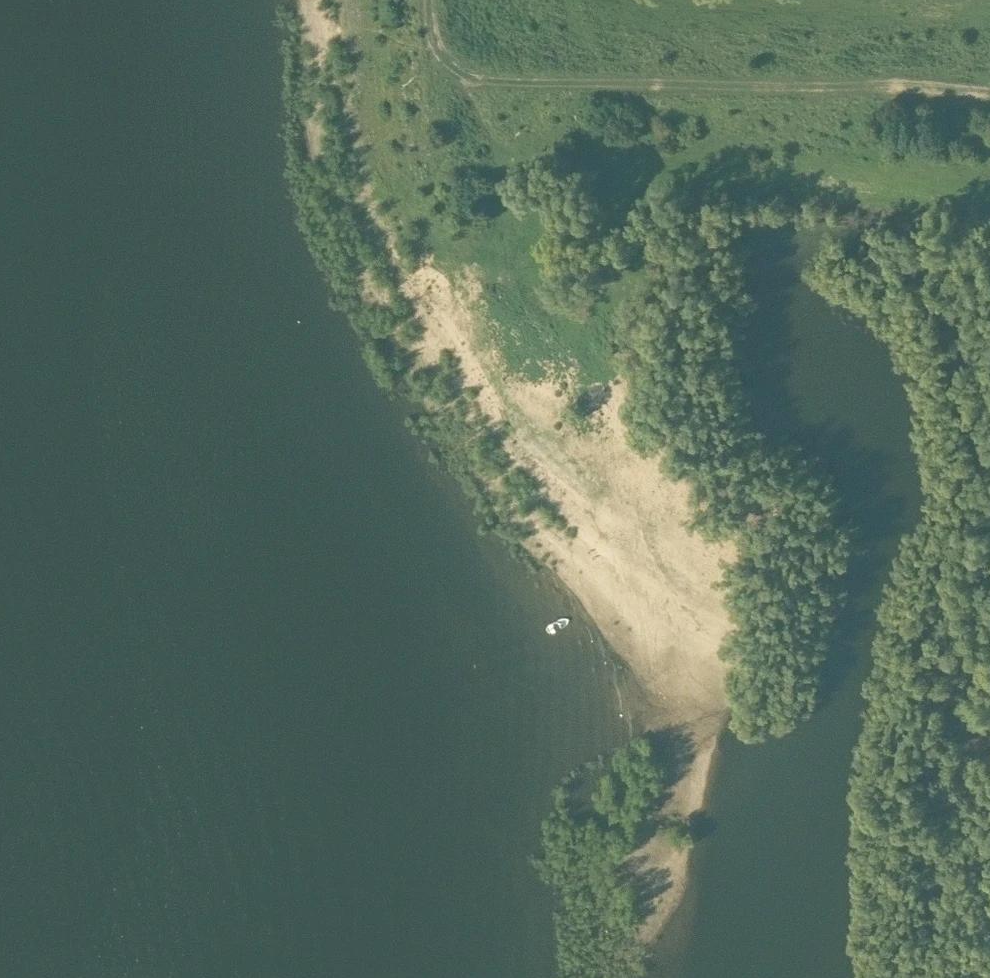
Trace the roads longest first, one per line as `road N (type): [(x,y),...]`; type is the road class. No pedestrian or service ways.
road 1 (track): [(434,0),(435,36),(475,83),(989,109)]

